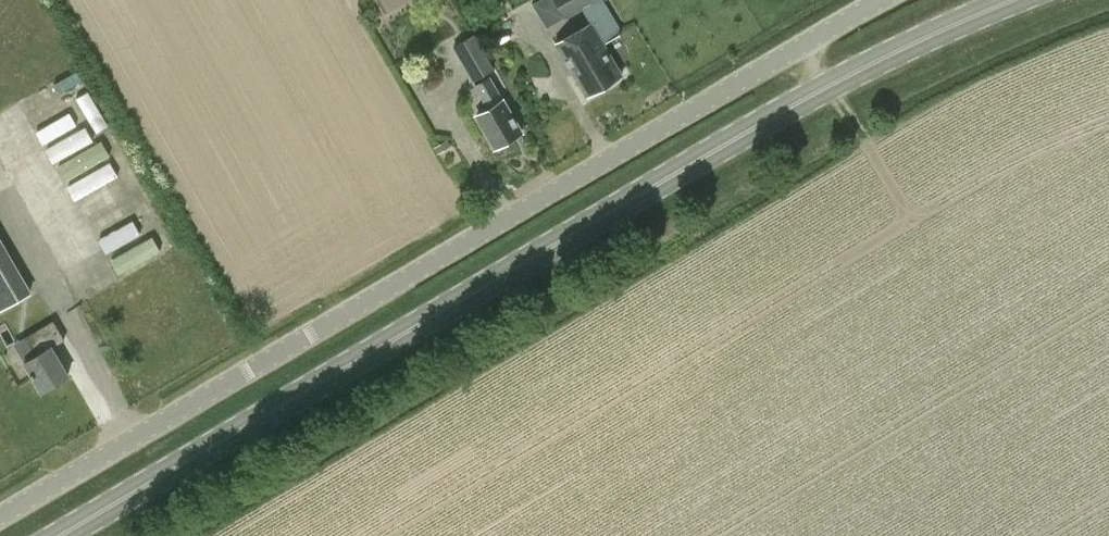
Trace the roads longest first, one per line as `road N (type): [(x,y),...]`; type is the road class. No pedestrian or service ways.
road 1 (secondary): [(63,535),(840,79),(1009,0)]
road 2 (unclassified): [(0,516),(881,0)]

